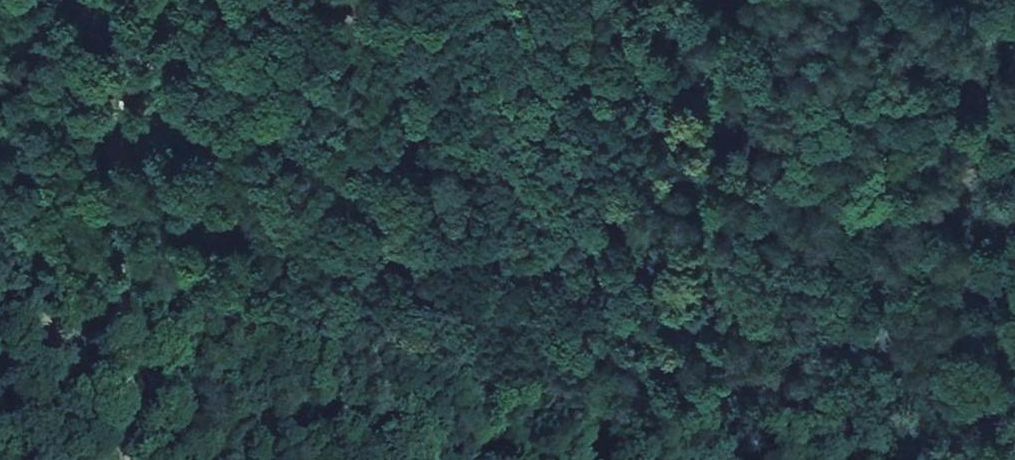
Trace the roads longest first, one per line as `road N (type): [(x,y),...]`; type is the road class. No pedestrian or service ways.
road 1 (track): [(140,459),(119,0)]

